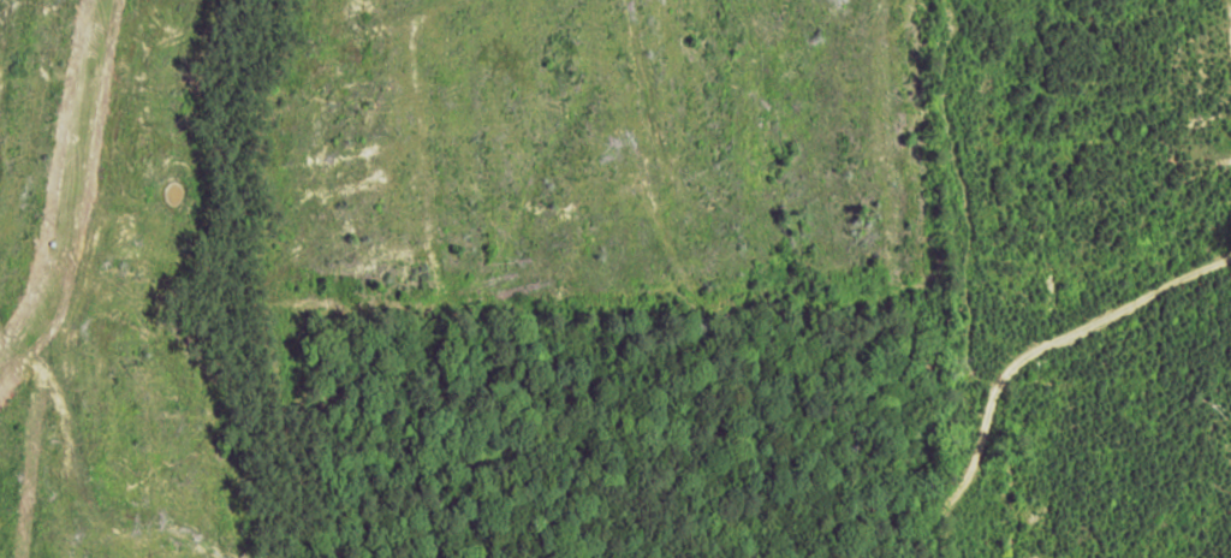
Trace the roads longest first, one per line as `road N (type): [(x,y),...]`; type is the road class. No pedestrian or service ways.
road 1 (track): [(941,557),(1025,409),(1230,321)]

